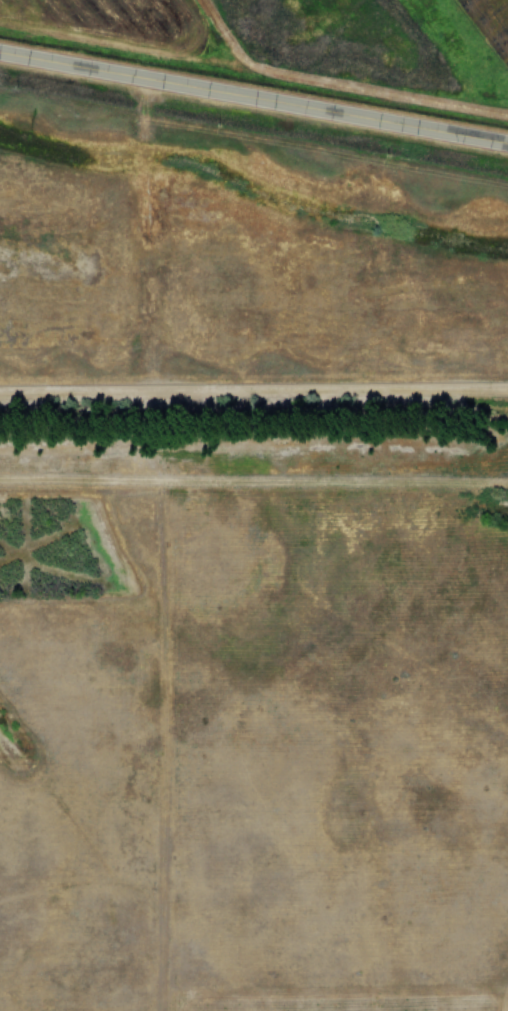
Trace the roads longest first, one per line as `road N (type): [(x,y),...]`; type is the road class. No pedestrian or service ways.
road 1 (secondary): [(507,147),(0,56)]

